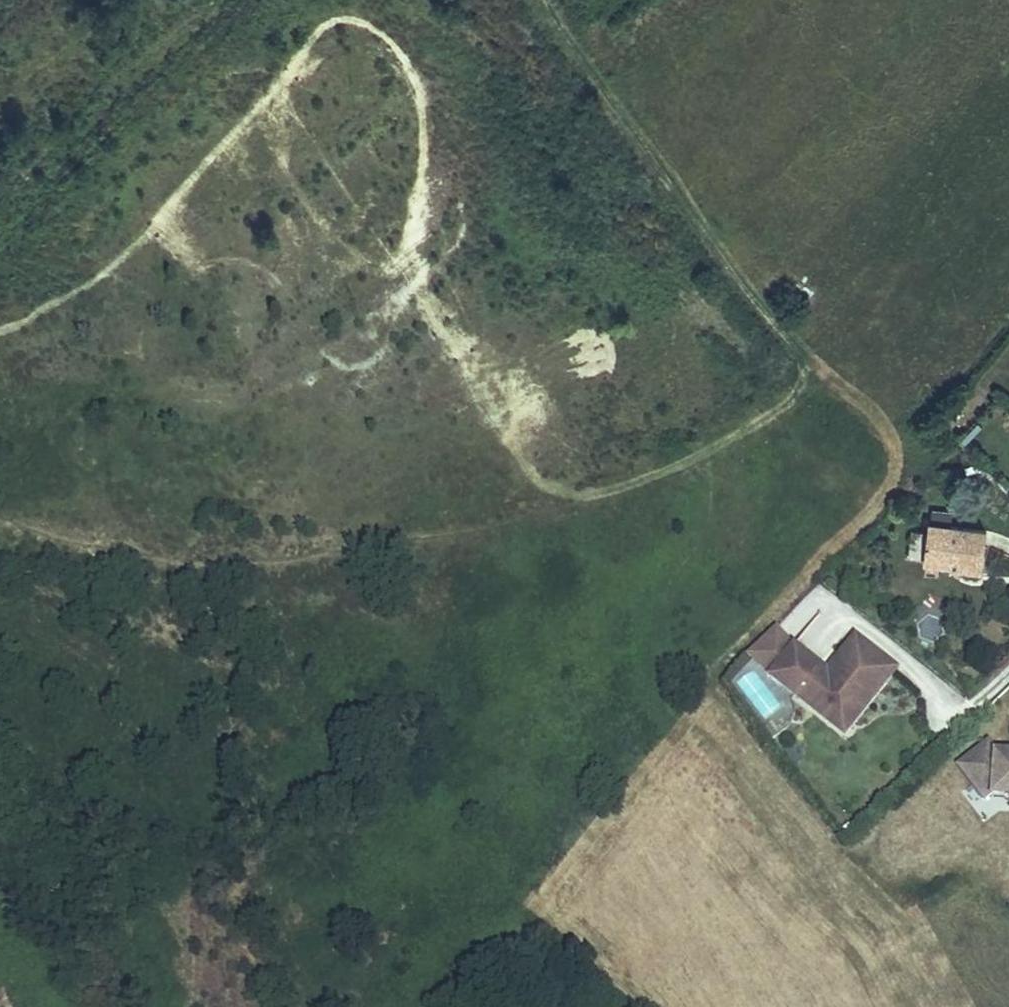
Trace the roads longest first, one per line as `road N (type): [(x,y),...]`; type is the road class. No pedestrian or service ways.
road 1 (track): [(549,0),(805,359),(809,381),(797,399),(731,446),(703,523),(656,610),(654,663),(674,702),(708,732)]

